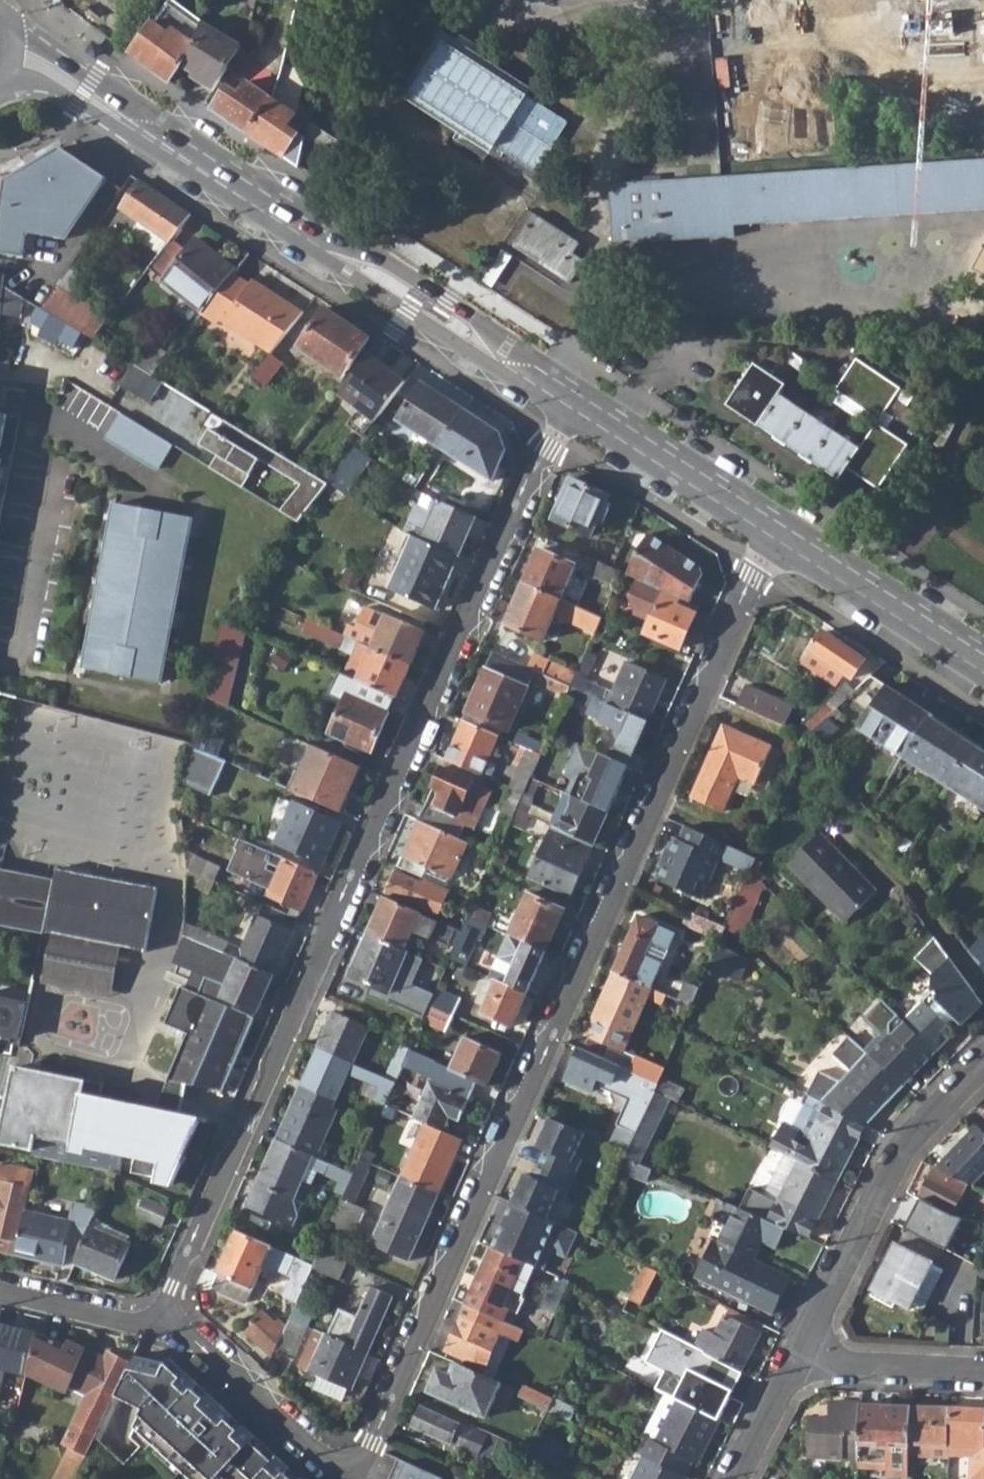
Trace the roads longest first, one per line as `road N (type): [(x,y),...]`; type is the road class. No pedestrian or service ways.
road 1 (residential): [(153,1324),(196,1340),(338,1455),(371,1438),(769,533)]
road 2 (residential): [(568,403),(153,1324)]
road 3 (residential): [(983,1061),(901,1148),(796,1364)]
road 4 (tertiary): [(9,62),(63,78),(316,242)]
road 5 (tertiary): [(769,533),(983,672)]
road 6 (tertiary): [(518,371),(481,319),(376,253),(316,242)]
road 7 (tertiary): [(316,242),(334,264),(479,359),(518,371)]
road 8 (tertiary): [(568,403),(769,533)]
road 9 (residential): [(983,1372),(796,1364)]
road 10 (residential): [(0,1287),(153,1324)]
road 11 (residential): [(796,1364),(735,1478)]

